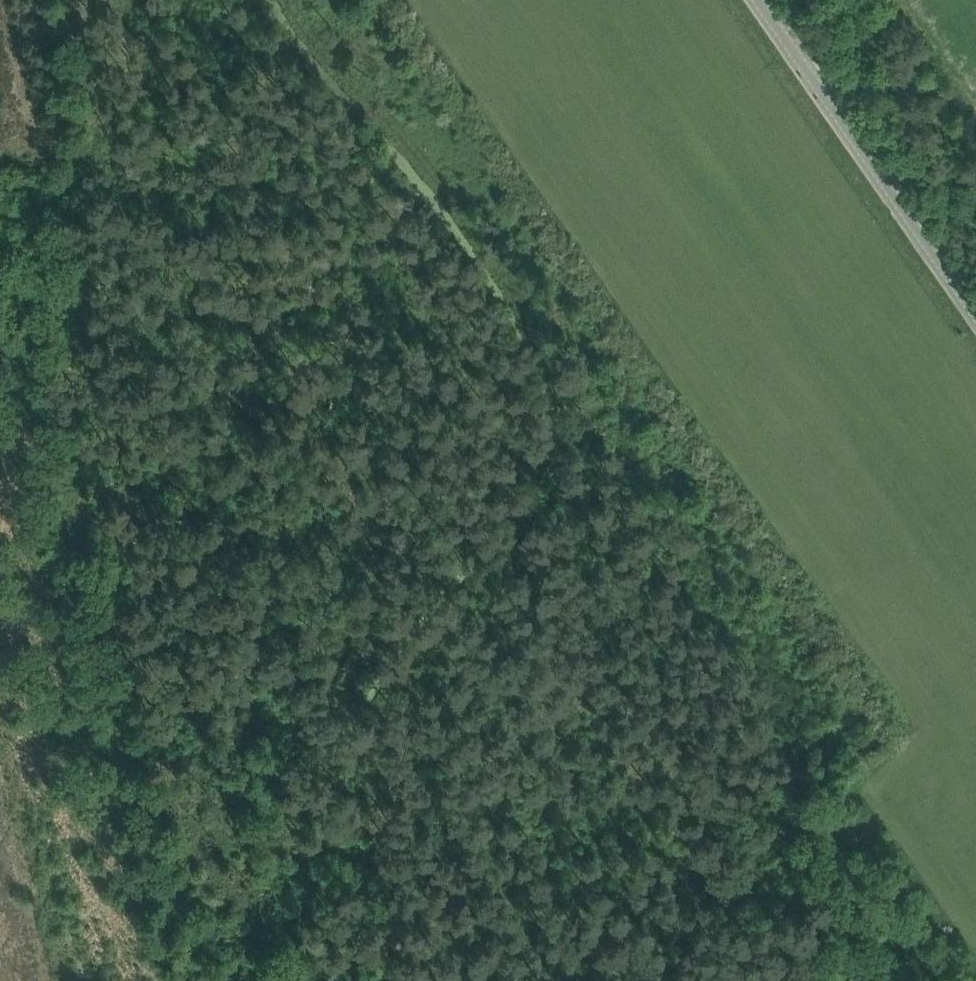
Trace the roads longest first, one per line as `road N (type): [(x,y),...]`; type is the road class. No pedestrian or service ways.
road 1 (track): [(105,980),(0,600)]
road 2 (tertiary): [(975,311),(760,0)]

